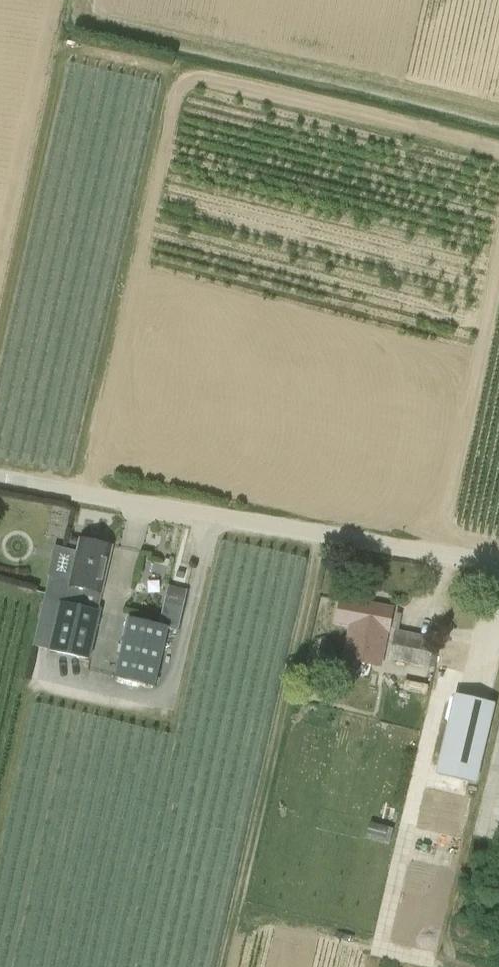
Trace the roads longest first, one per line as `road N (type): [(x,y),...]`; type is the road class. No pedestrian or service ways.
road 1 (unclassified): [(0,479),(498,563)]

